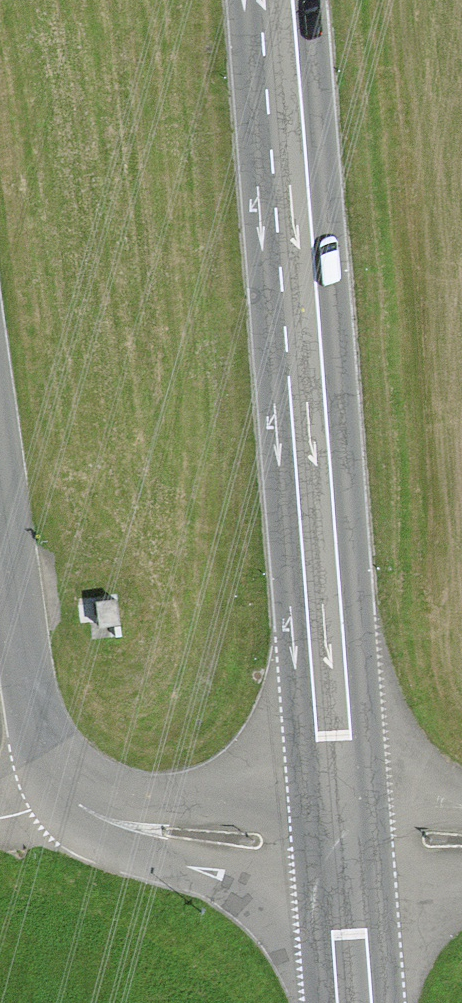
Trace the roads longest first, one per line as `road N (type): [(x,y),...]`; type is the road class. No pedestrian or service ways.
road 1 (secondary): [(279,0),(341,844)]
road 2 (residential): [(341,844),(143,828),(69,799),(39,748),(0,501)]
road 3 (secondary): [(341,844),(355,1002)]

